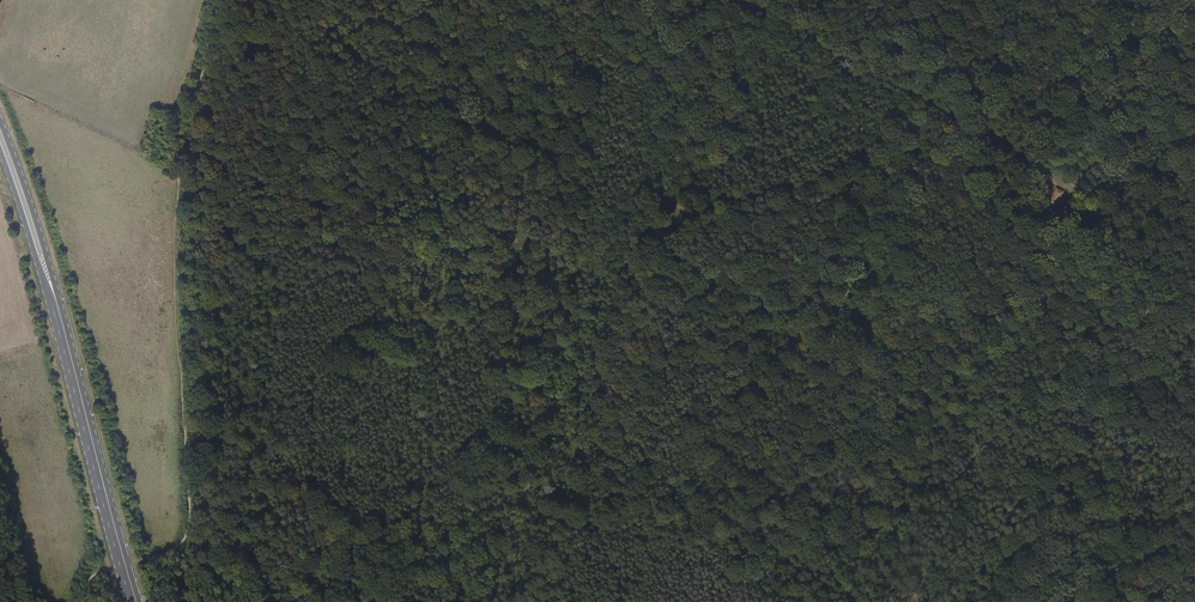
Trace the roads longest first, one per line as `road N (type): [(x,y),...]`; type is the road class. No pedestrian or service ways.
road 1 (track): [(218,0),(176,170),(182,538),(180,547),(90,574),(85,601)]
road 2 (track): [(739,0),(1194,254)]
road 3 (primary): [(0,140),(57,303),(133,601)]
road 4 (track): [(1078,189),(1188,0)]

